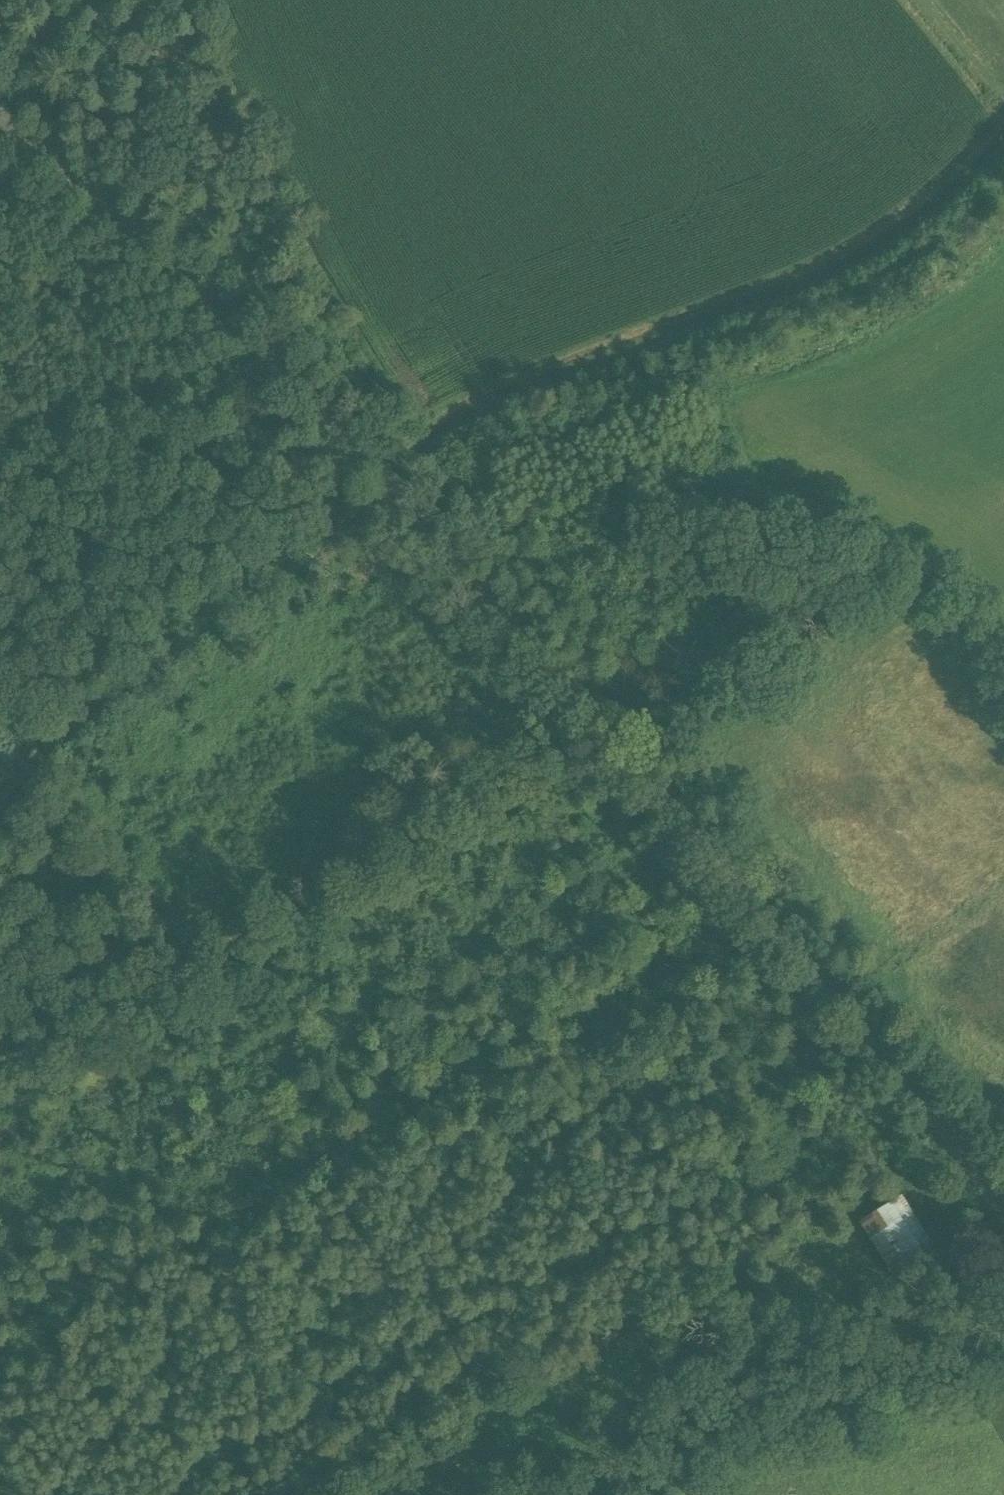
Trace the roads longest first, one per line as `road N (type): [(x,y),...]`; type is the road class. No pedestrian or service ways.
road 1 (tertiary): [(1003,1208),(770,915),(209,284),(0,111)]

